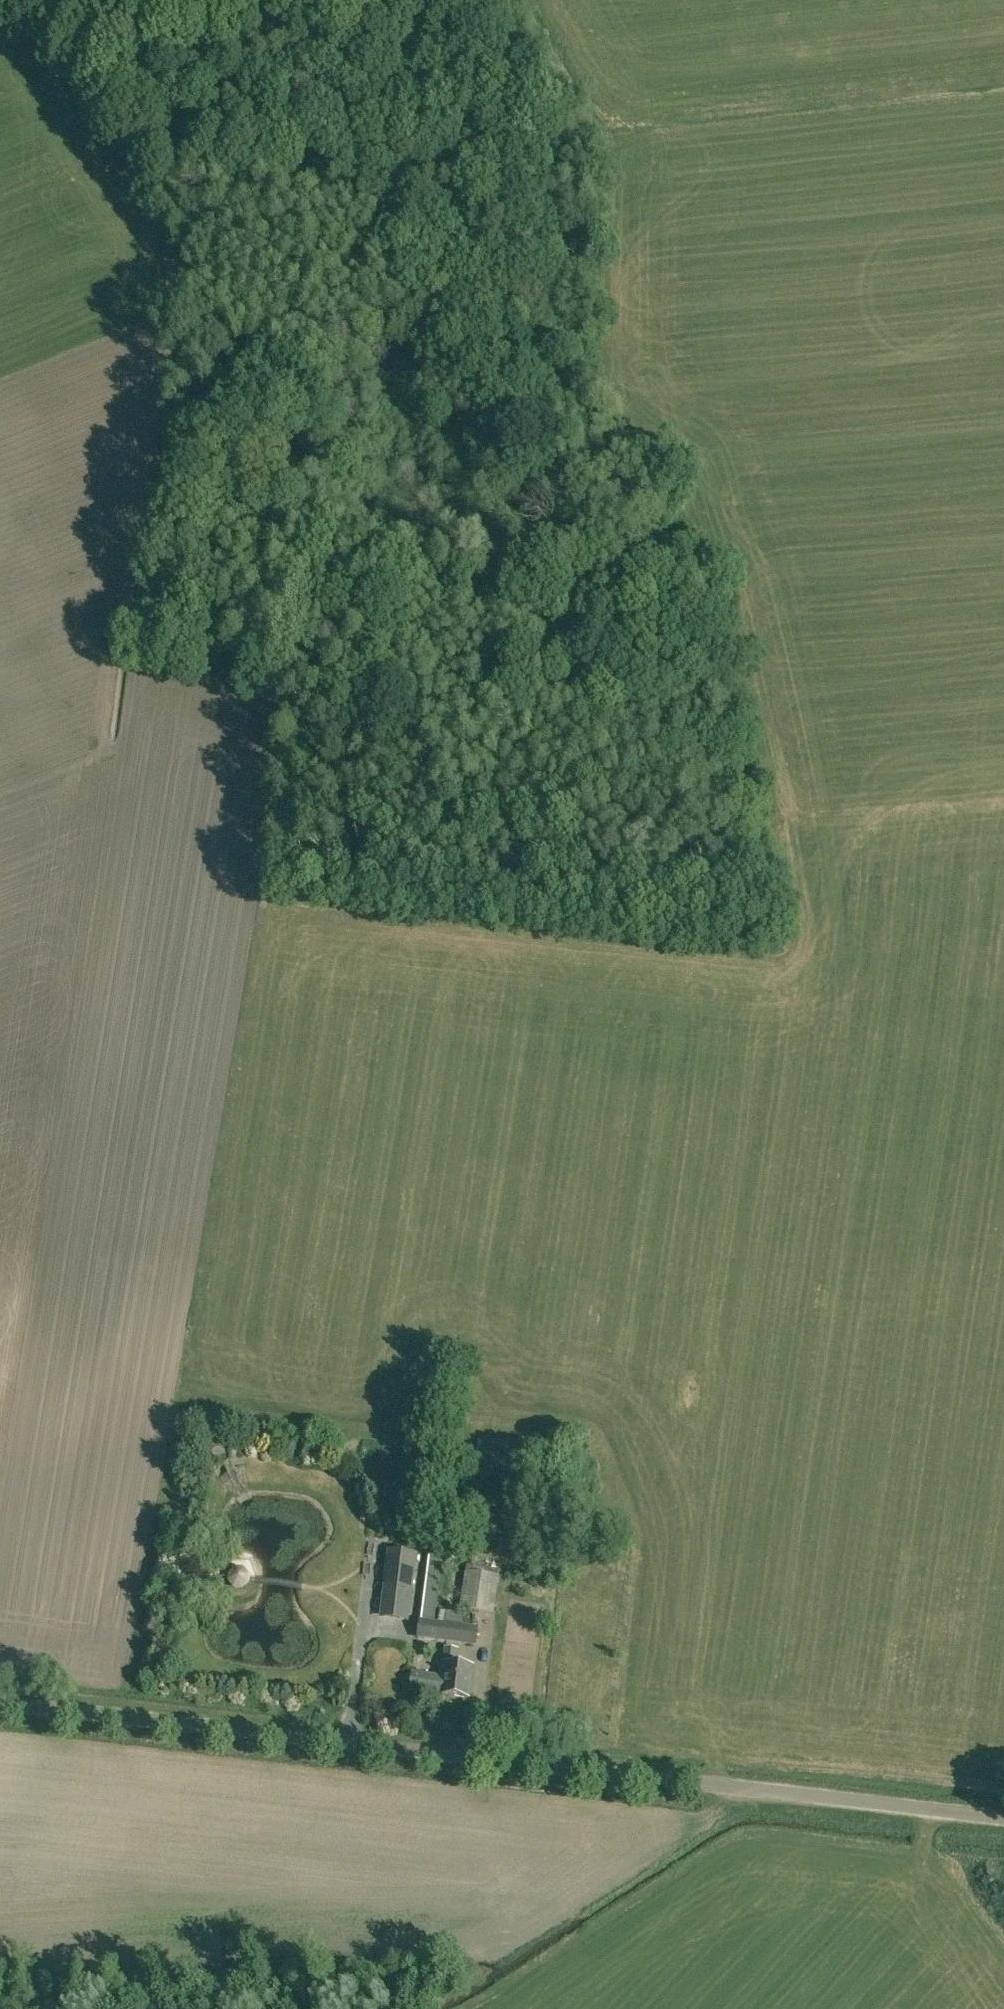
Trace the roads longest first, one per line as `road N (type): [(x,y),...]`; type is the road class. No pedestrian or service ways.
road 1 (unclassified): [(1003,1819),(0,1706)]

